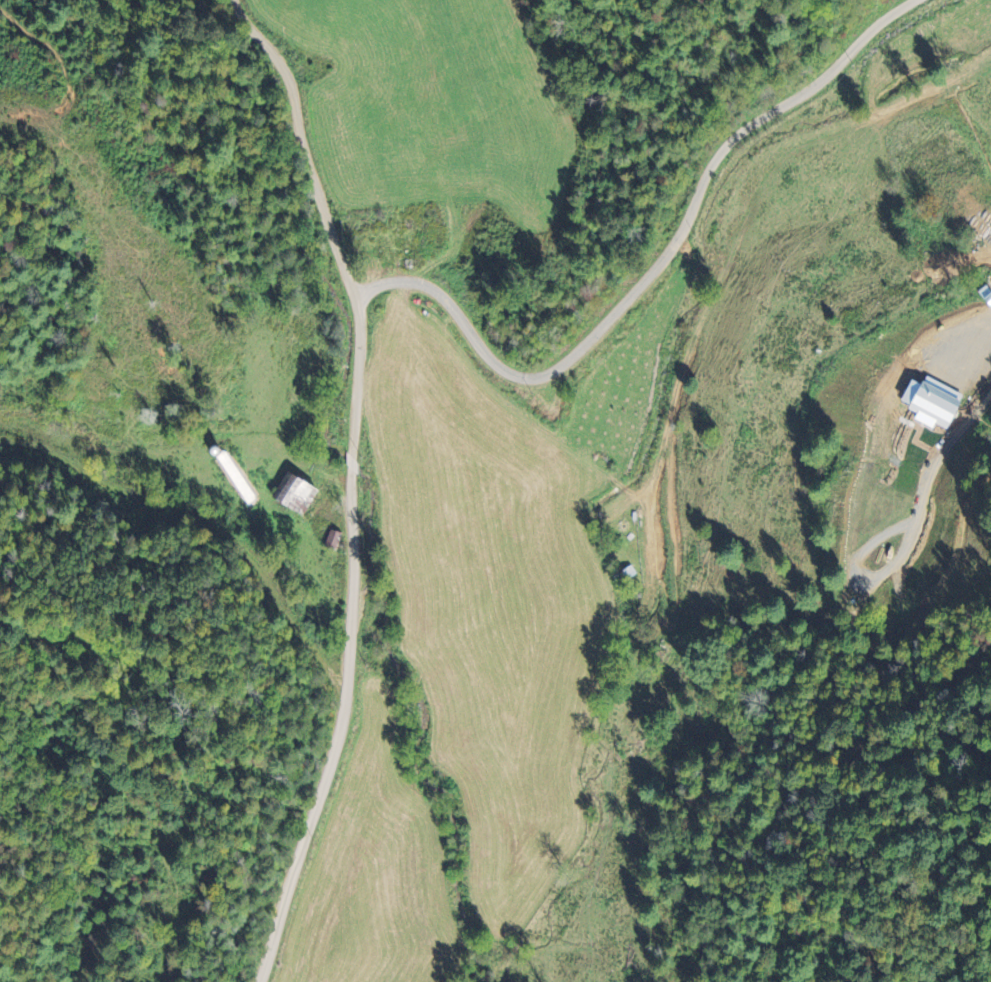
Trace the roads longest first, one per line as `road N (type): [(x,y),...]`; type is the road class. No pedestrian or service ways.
road 1 (residential): [(355,291),(412,282),(440,295),(514,374),(535,377),(560,366),(679,239),(706,175),(742,129),(835,70),(914,0)]
road 2 (residential): [(263,981),(345,713),(356,548),(355,291)]
road 3 (residential): [(355,291),(310,177),(283,68),(234,0)]

